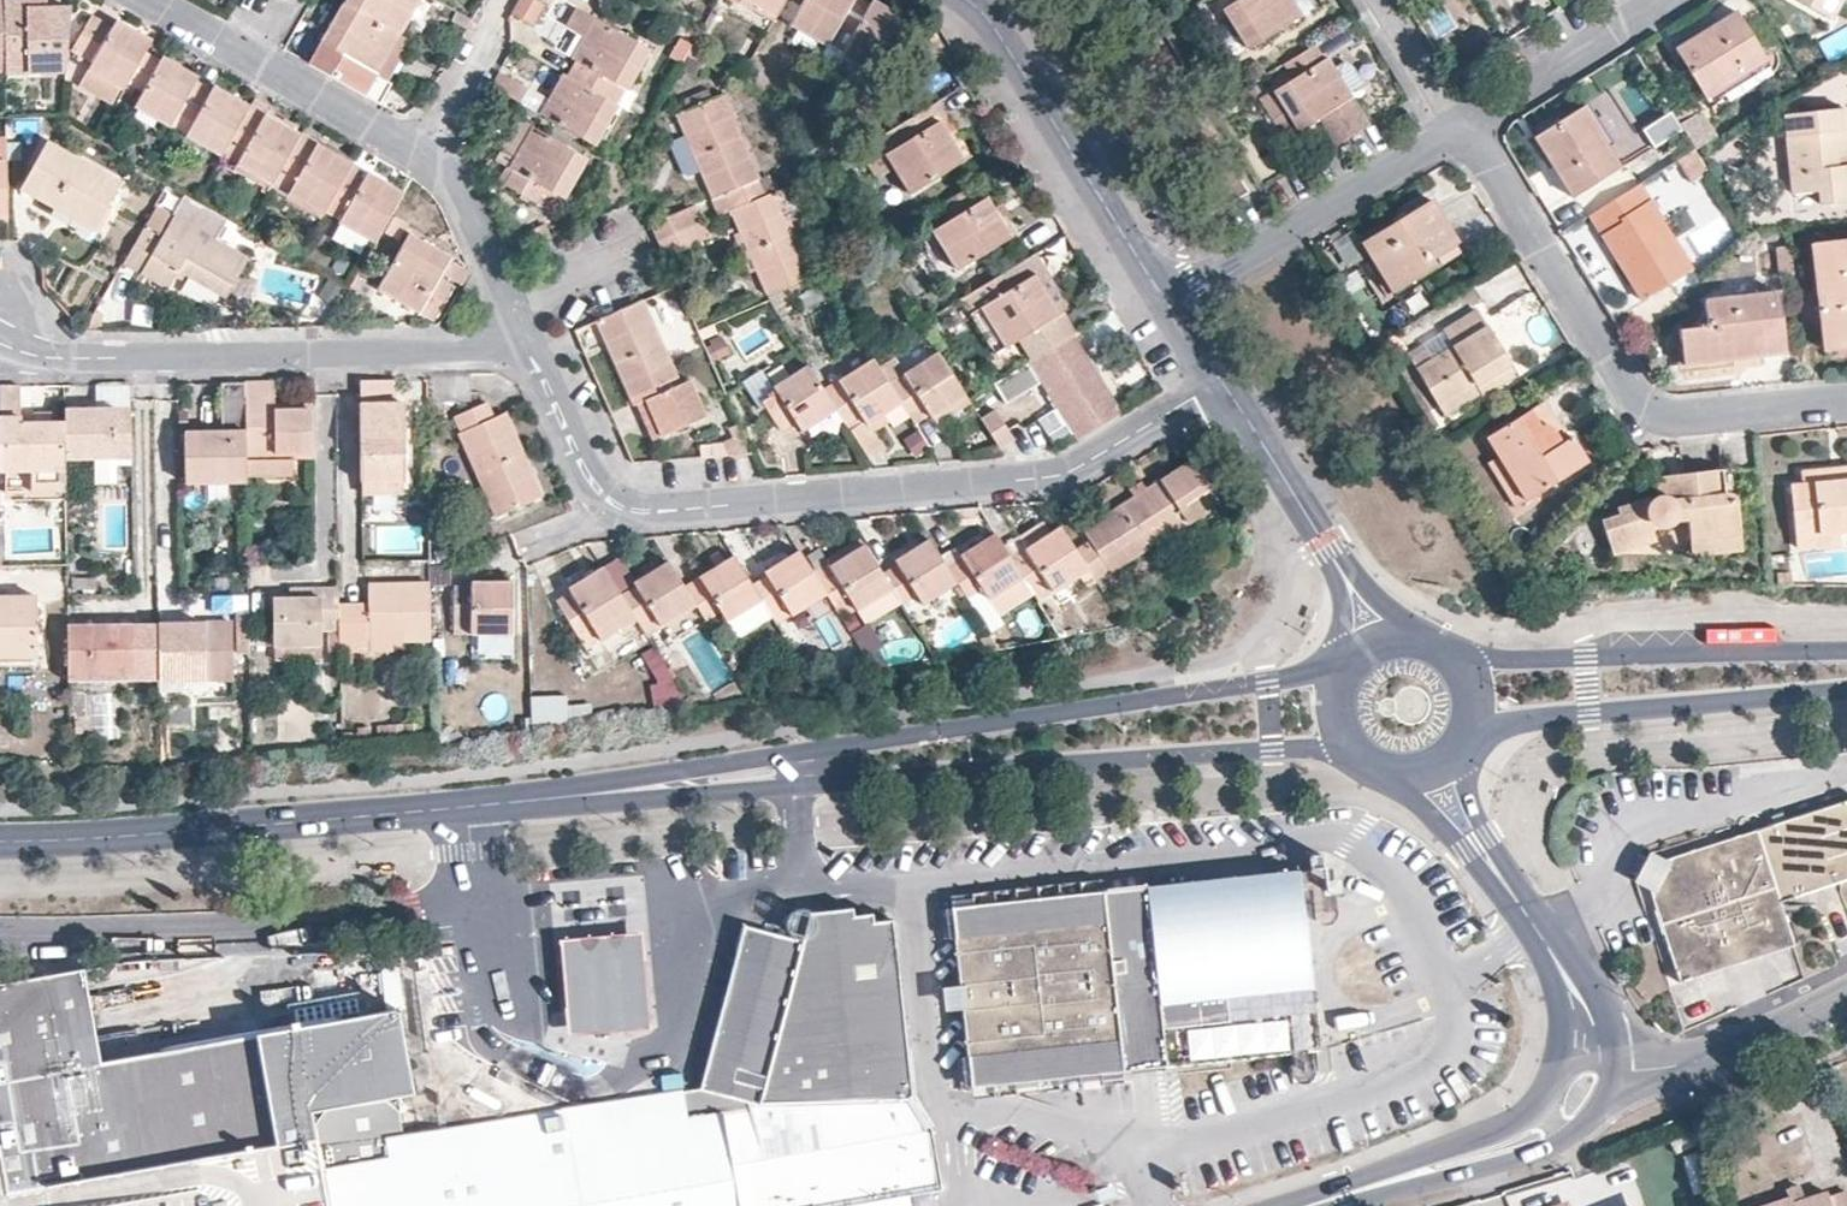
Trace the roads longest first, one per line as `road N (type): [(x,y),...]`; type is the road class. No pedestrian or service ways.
road 1 (residential): [(525,337),(591,481),(640,510),(1056,475),(1218,384)]
road 2 (tertiary): [(615,798),(715,800),(1274,756),(1369,763)]
road 3 (tertiary): [(1350,657),(1308,679),(713,770),(615,798)]
road 4 (tertiary): [(0,845),(156,842),(615,798)]
road 5 (residential): [(1846,399),(1683,418),(1654,414),(1466,128)]
road 6 (residential): [(0,341),(31,353),(81,357),(489,351),(525,337)]
road 7 (residential): [(152,0),(451,166),(525,337)]
road 8 (primary): [(1846,649),(1461,658)]
road 9 (primary): [(1471,732),(1846,690)]
road 10 (residential): [(968,0),(990,17),(1161,298)]
road 11 (primary): [(1594,1076),(1580,993),(1428,770)]
road 12 (residential): [(1161,298),(1466,128)]
road 13 (primary): [(1305,1205),(1525,1146),(1594,1076)]
road 14 (residential): [(1218,384),(1388,633)]
road 15 (residential): [(1594,1076),(1705,1058),(1846,988)]
road 16 (residential): [(1466,128),(1669,0)]
road 17 (residential): [(1387,0),(1466,128)]
road 18 (primary): [(1350,657),(1334,702),(1351,747),(1369,763)]

